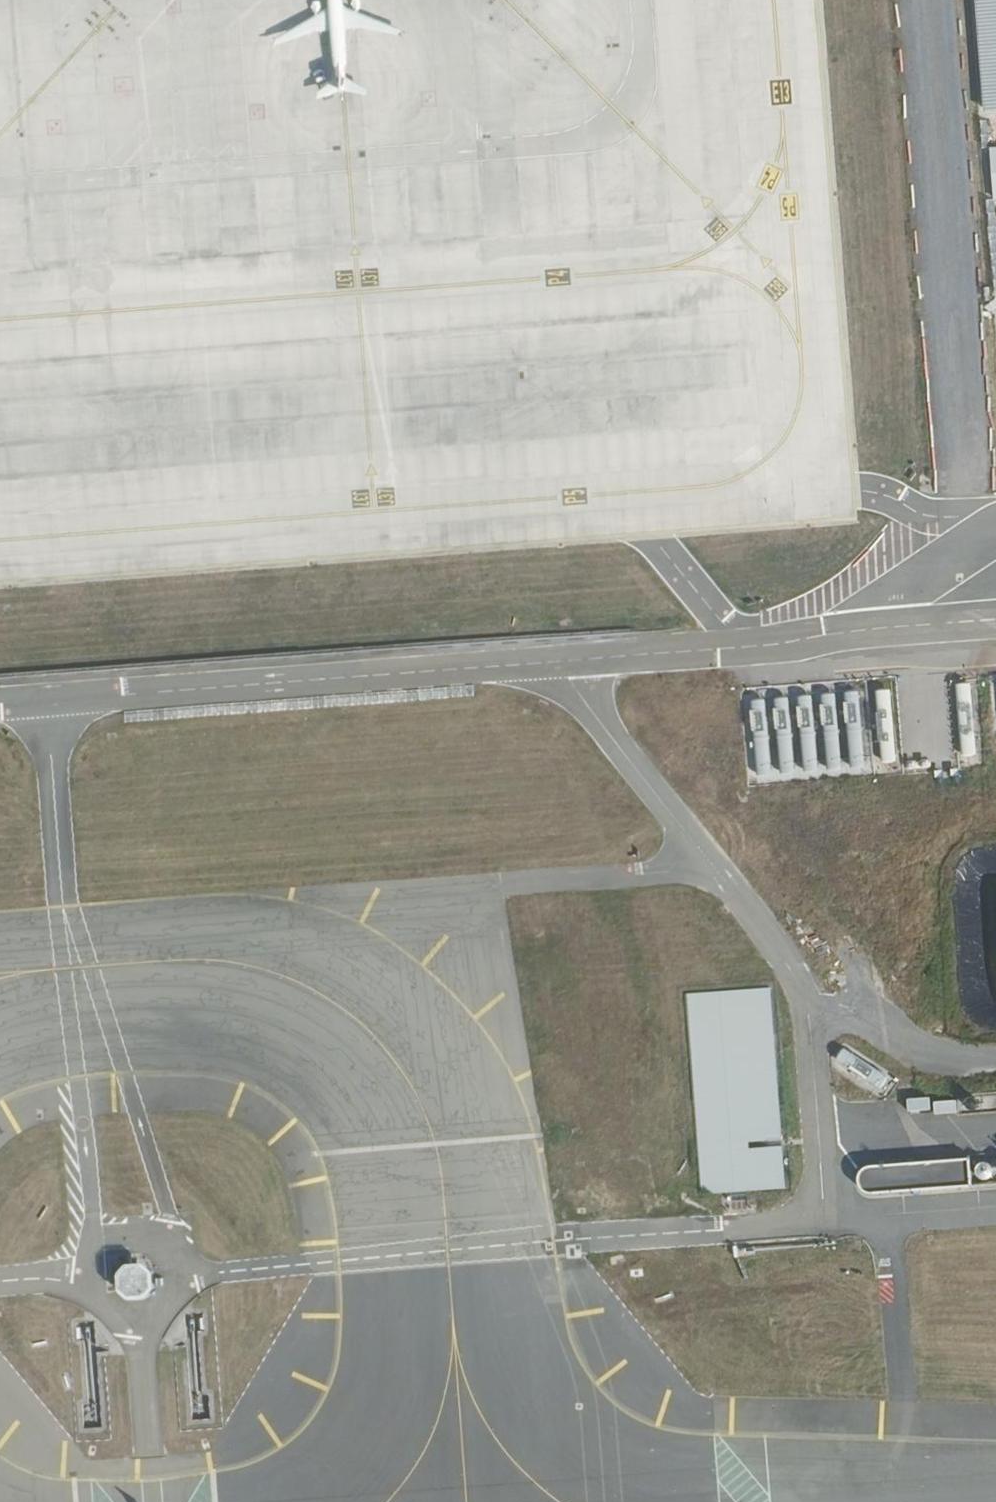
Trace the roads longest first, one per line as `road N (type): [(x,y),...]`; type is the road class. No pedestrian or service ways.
road 1 (track): [(995,1067),(947,1070),(870,1016),(818,1010)]

